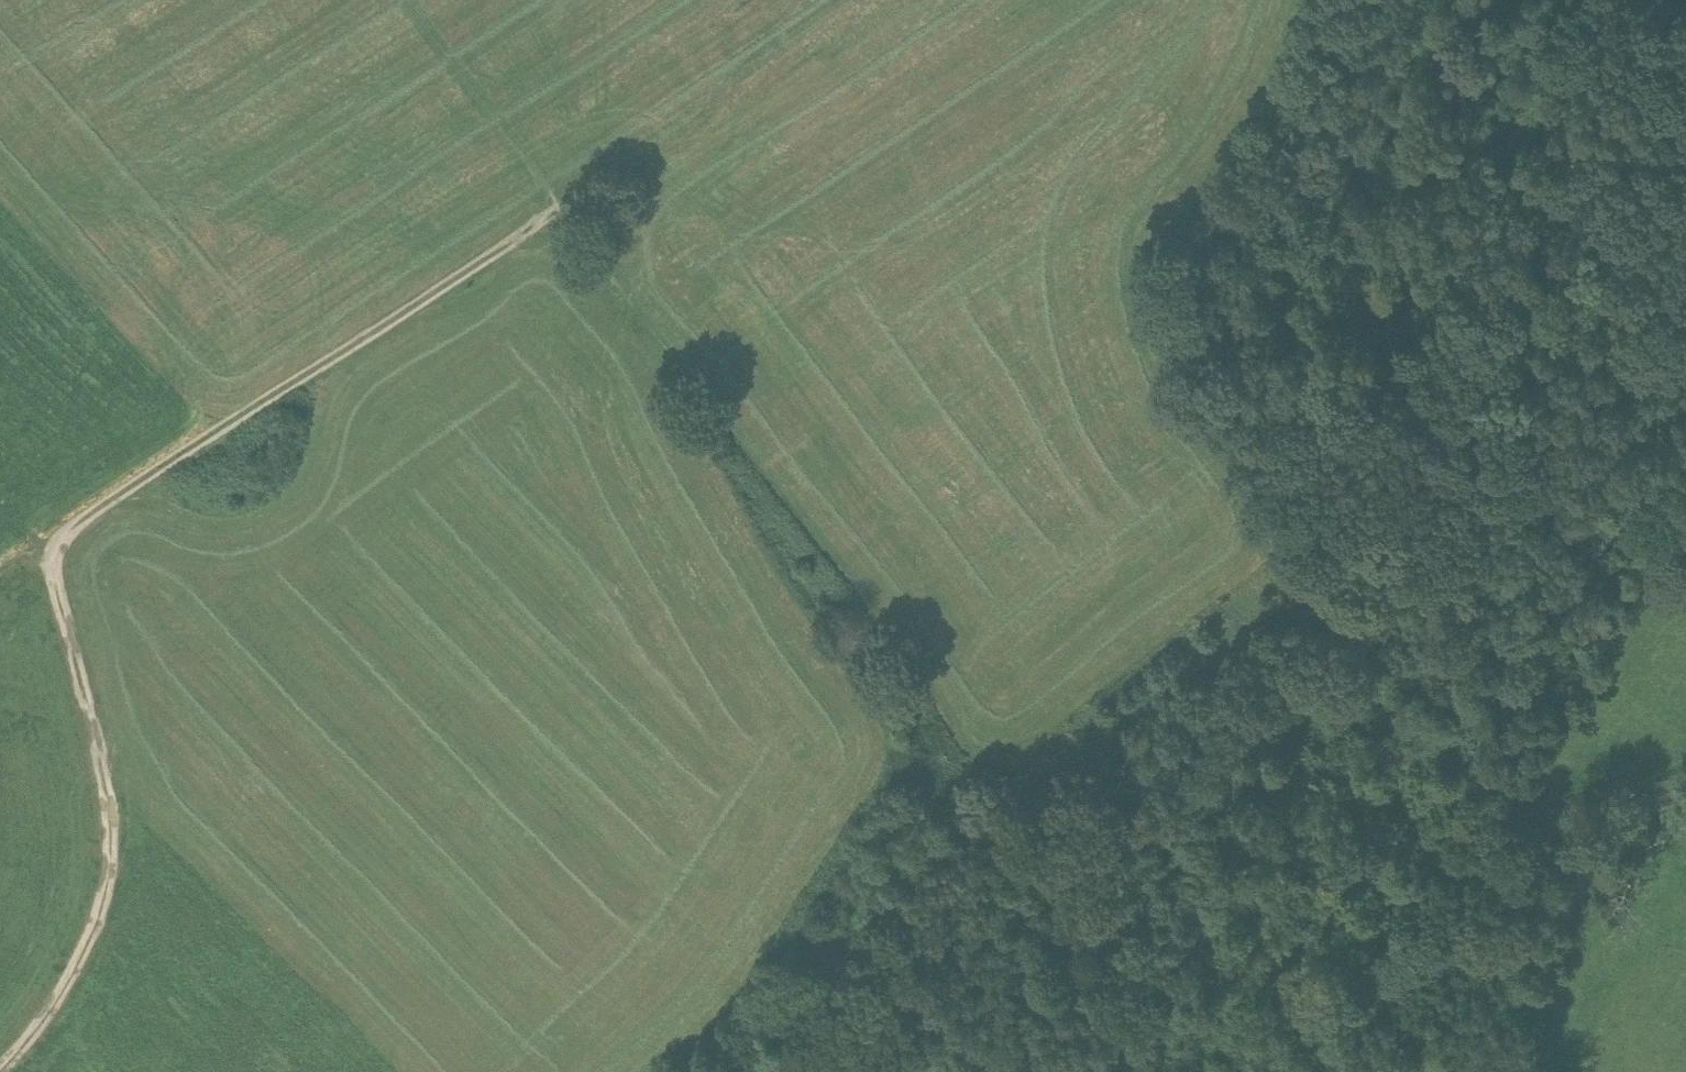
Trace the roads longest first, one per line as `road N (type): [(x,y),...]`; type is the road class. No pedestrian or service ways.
road 1 (track): [(0,1069),(72,971),(105,884),(103,790),(55,591),(56,546),(73,526),(574,210)]
road 2 (track): [(1685,489),(1594,659),(1479,826),(1466,854),(1454,946),(1410,1071)]

